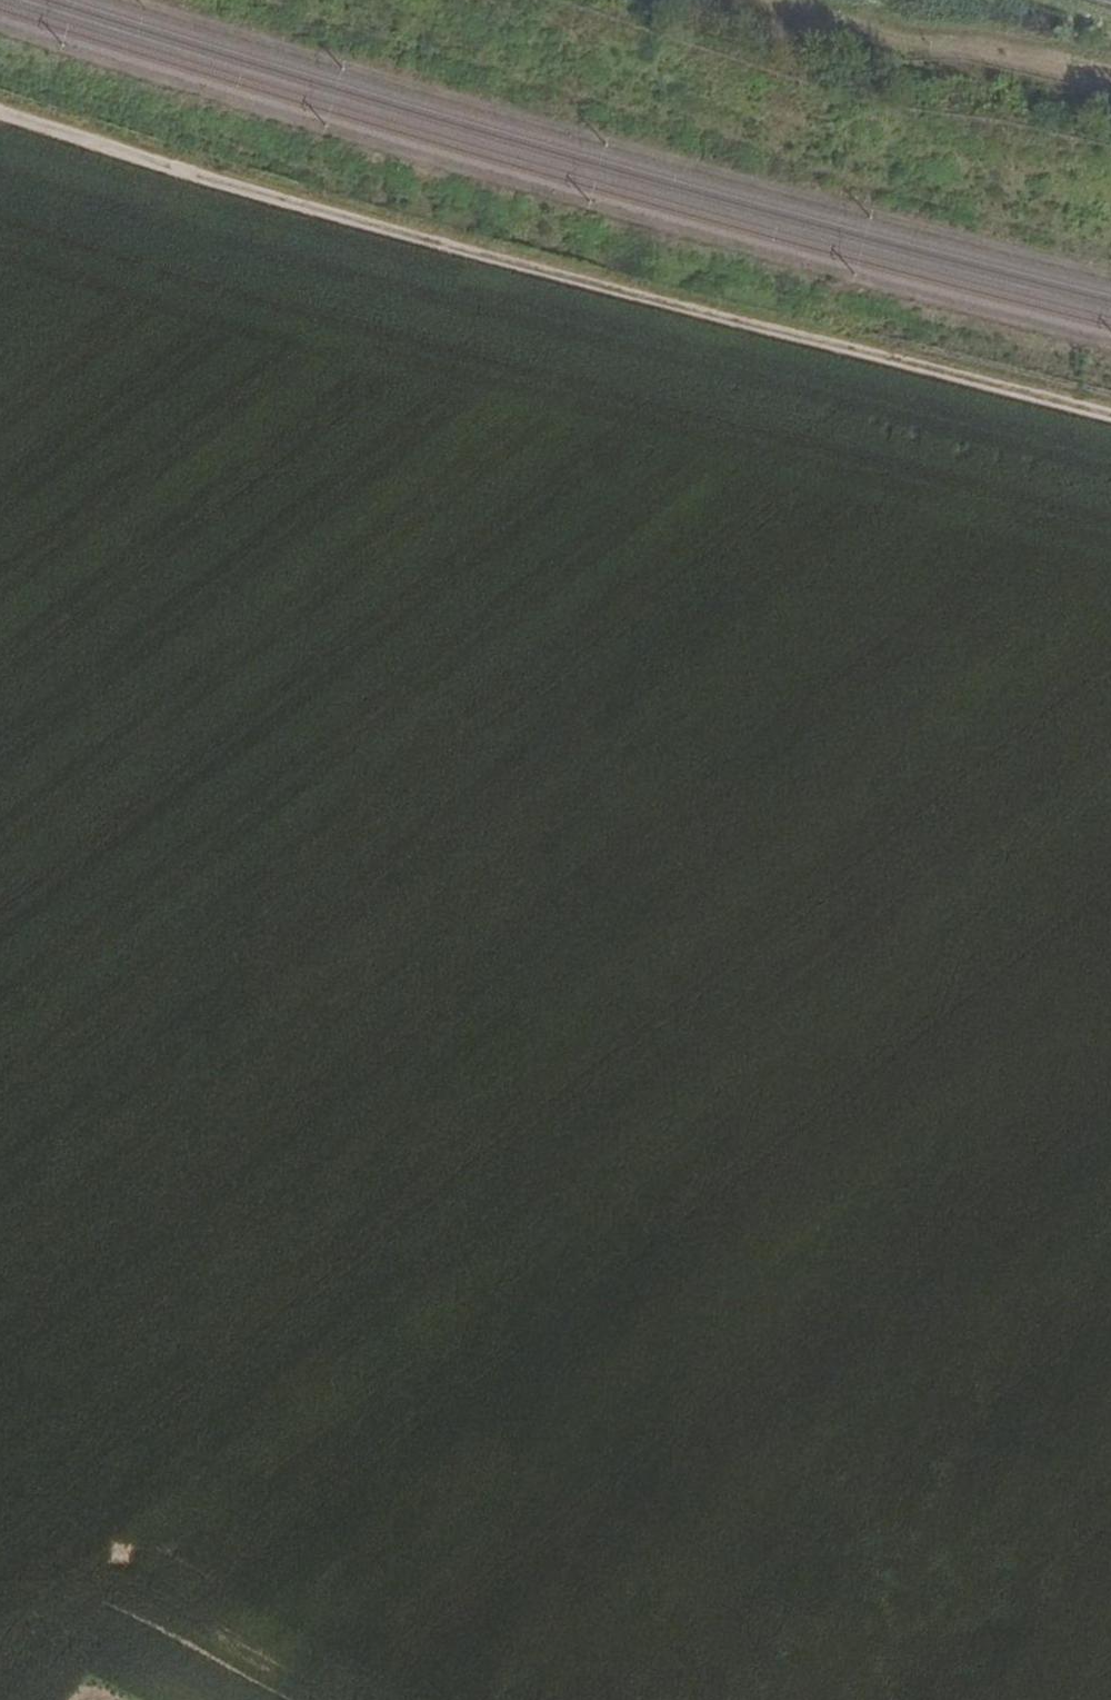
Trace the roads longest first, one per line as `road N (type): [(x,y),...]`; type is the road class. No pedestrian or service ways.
road 1 (track): [(1110,414),(554,273),(0,115)]

